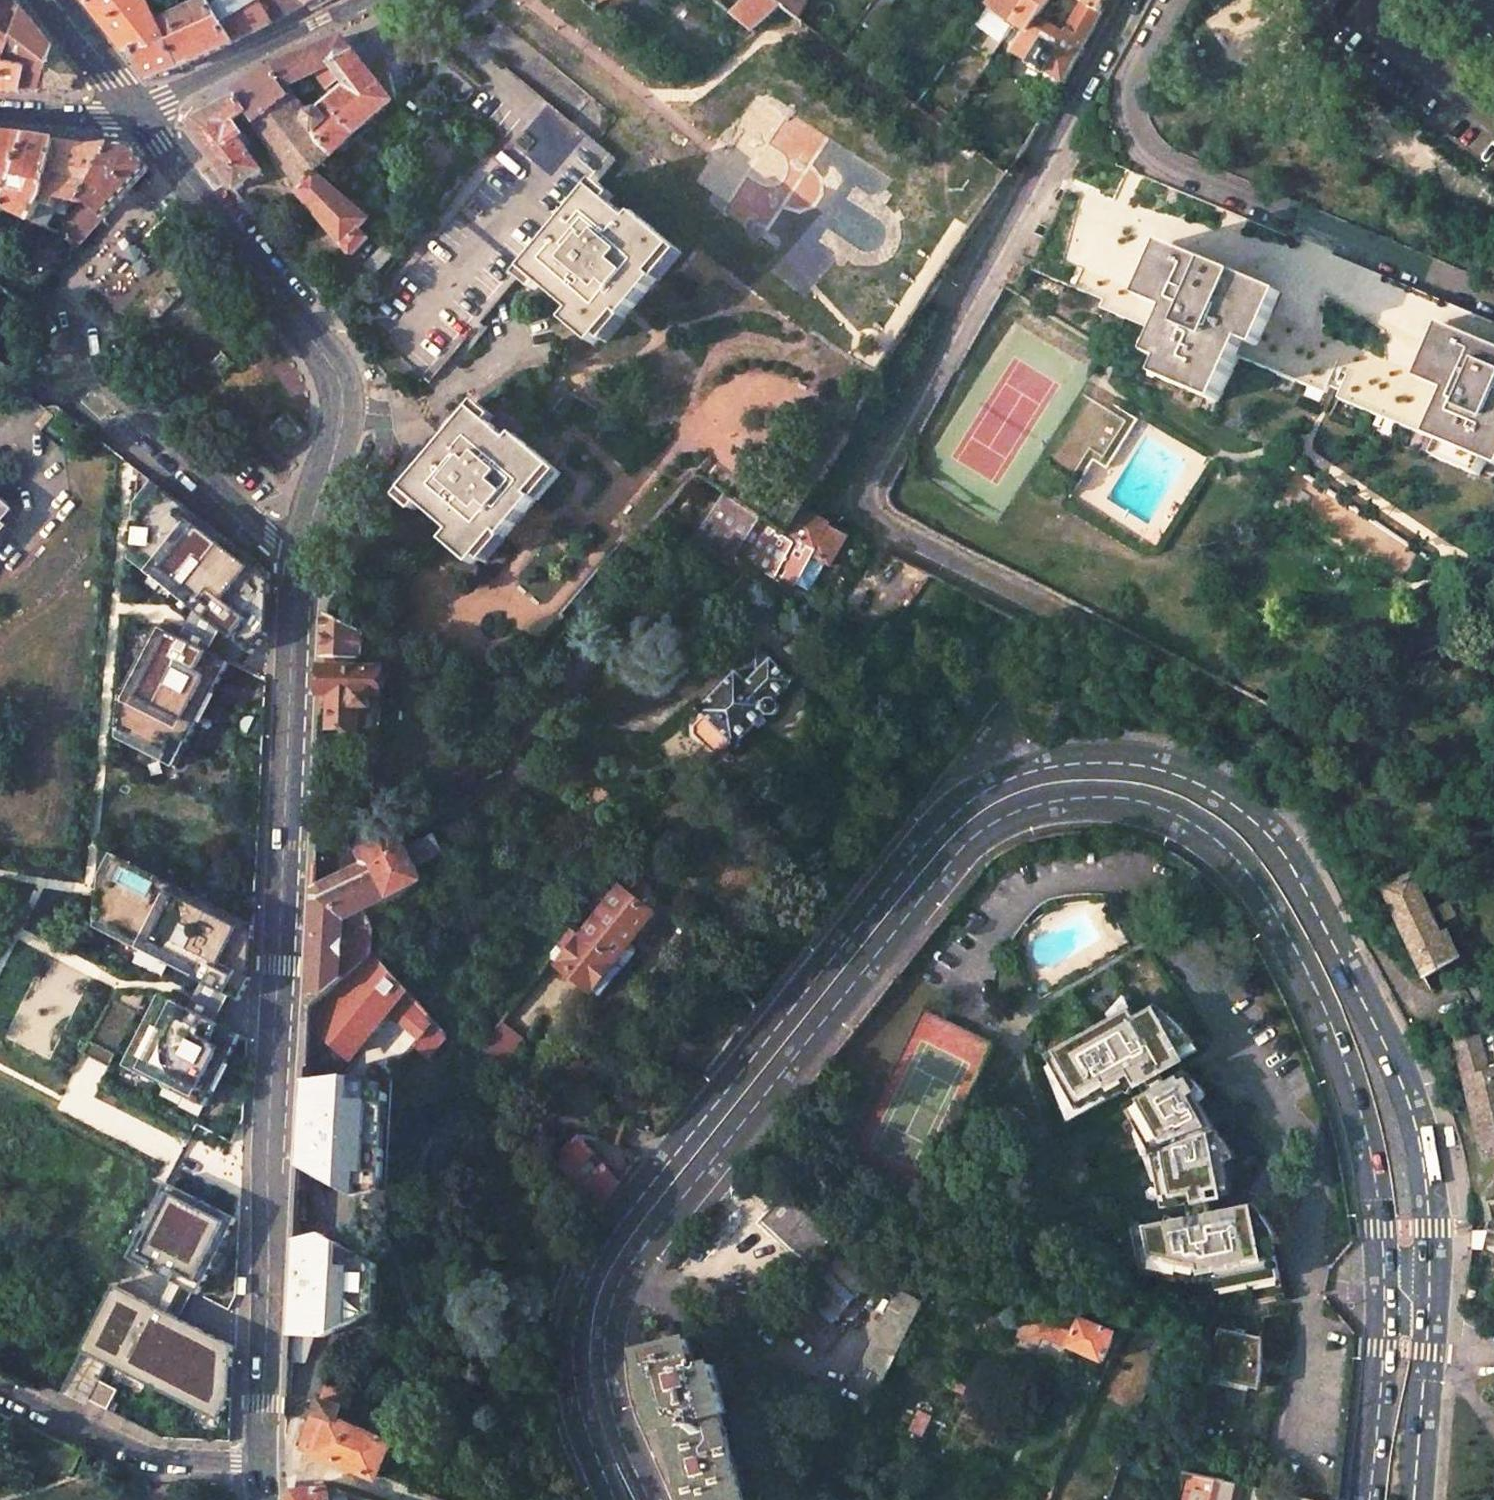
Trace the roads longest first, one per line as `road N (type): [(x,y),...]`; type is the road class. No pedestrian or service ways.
road 1 (trunk): [(113,0),(877,740),(1164,1063),(1493,1497)]
road 2 (primary): [(1417,1499),(1431,1240),(1423,1144),(1407,1092),(1301,883),(1260,825),(1191,777),(1106,760),(1018,773),(945,818),(605,1242),(579,1295),(572,1370),(611,1499)]
road 3 (primary): [(652,1499),(622,1430),(607,1362),(615,1305),(634,1262),(963,849),(1018,813),(1092,802),(1173,819),(1233,860),(1273,915),(1332,1034),(1364,1132),(1377,1217),(1381,1347),(1366,1499)]
road 4 (trunk): [(1493,1278),(1293,985),(1010,635),(359,0)]
road 5 (primary): [(261,1461),(293,600),(343,404),(330,365),(137,111)]
road 6 (residential): [(1125,0),(864,481),(870,515),(1065,617)]
road 7 (residential): [(261,1461),(148,1456),(0,1388)]
road 8 (residential): [(137,111),(369,0)]
road 9 (residential): [(0,116),(106,121),(137,111)]
road 10 (primary): [(137,111),(54,0)]

